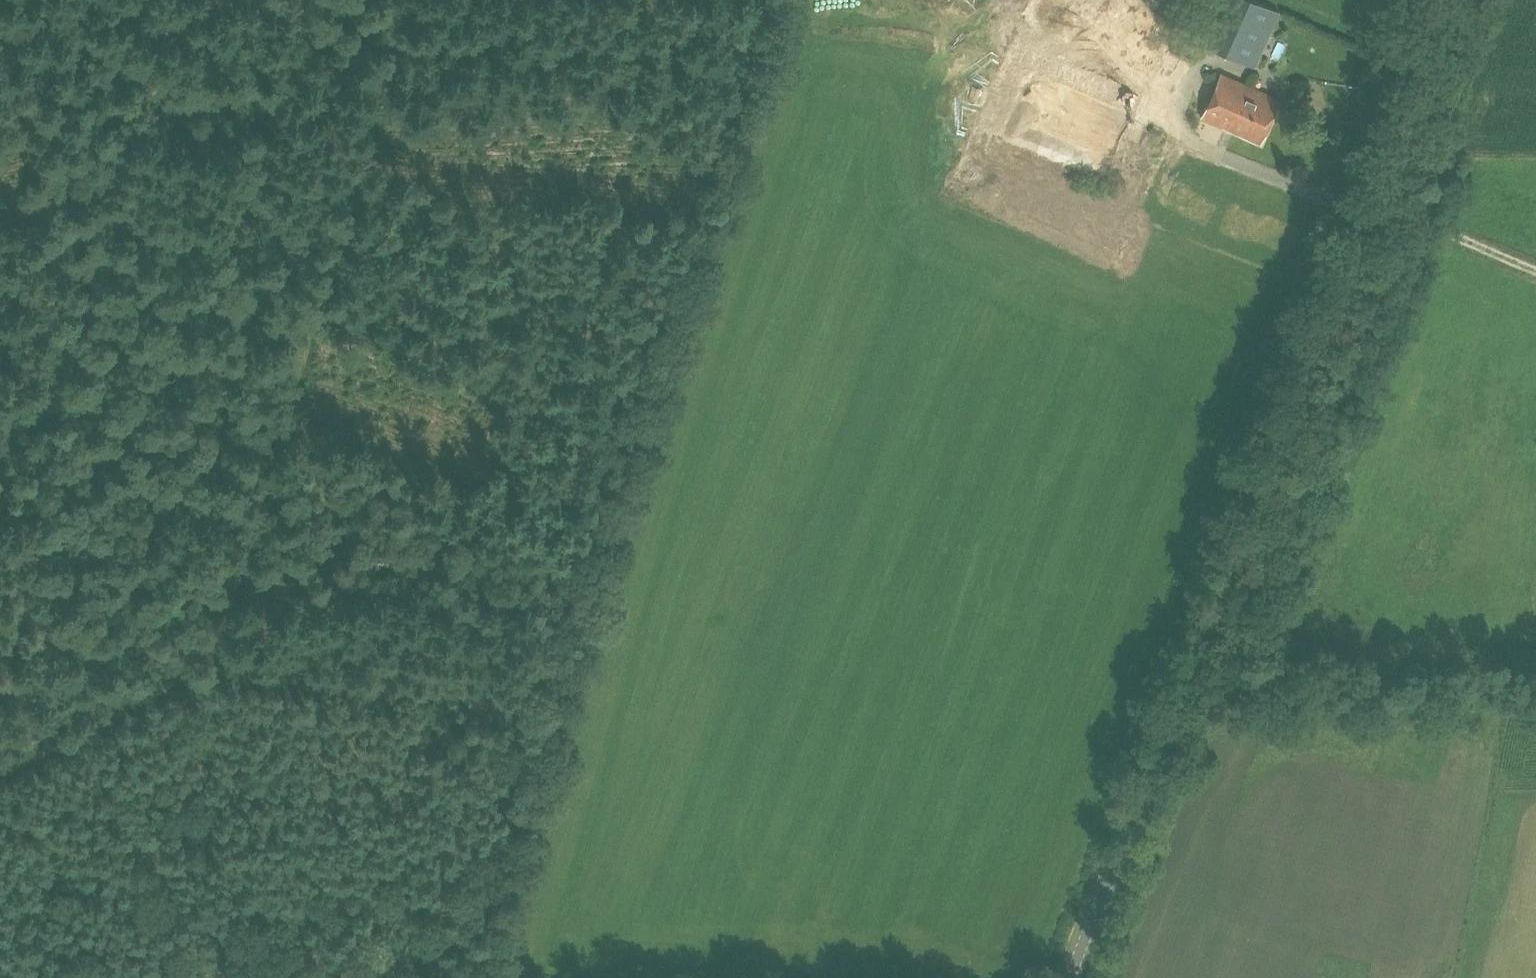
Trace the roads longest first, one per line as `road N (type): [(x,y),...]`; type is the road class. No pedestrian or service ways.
road 1 (tertiary): [(1071,977),(1460,0)]

